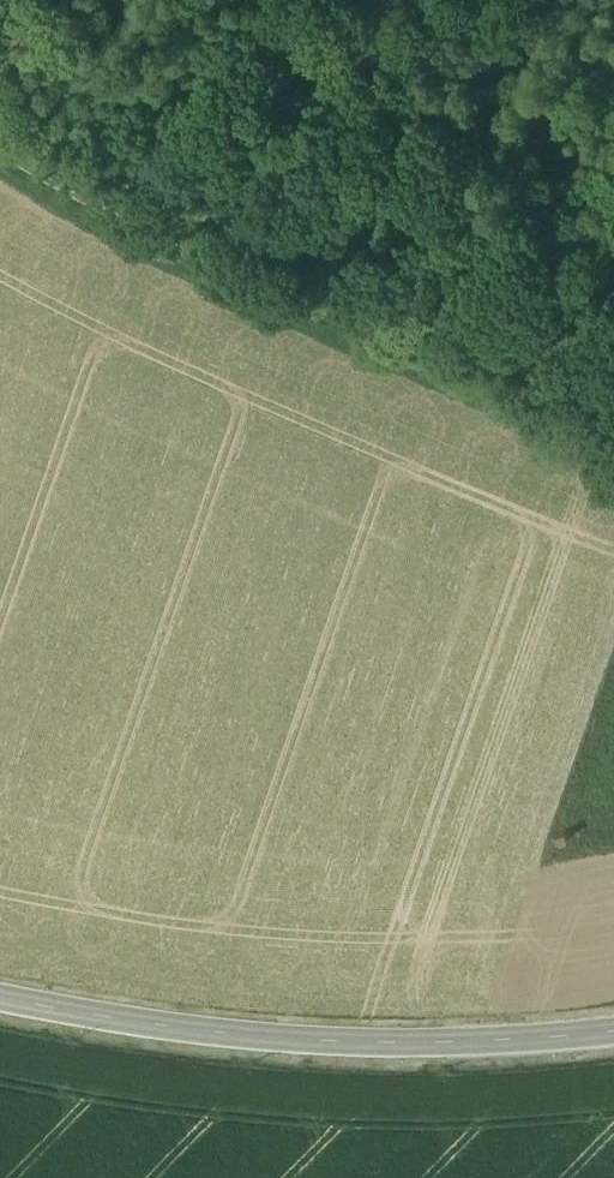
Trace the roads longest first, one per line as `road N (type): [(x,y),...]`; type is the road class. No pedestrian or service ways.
road 1 (track): [(613,374),(465,372),(57,188),(0,151)]
road 2 (secondary): [(613,1040),(385,1053),(195,1035),(0,998)]

